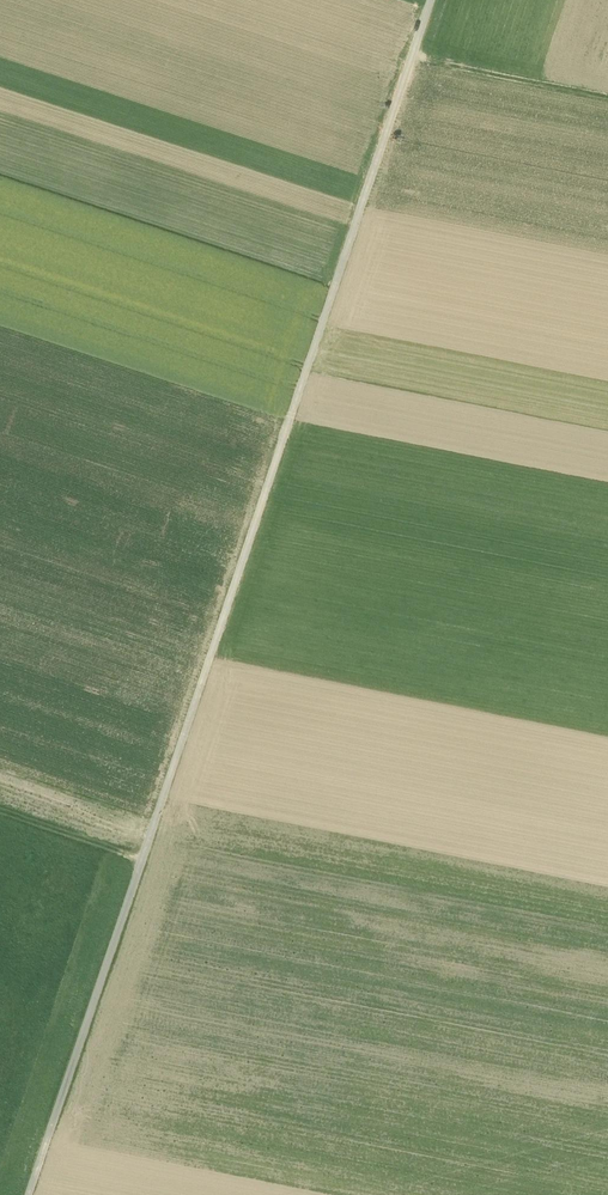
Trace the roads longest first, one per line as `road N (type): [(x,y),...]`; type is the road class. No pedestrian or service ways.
road 1 (track): [(29,1194),(431,0)]
road 2 (track): [(412,56),(607,96)]
road 3 (track): [(0,813),(143,860)]

